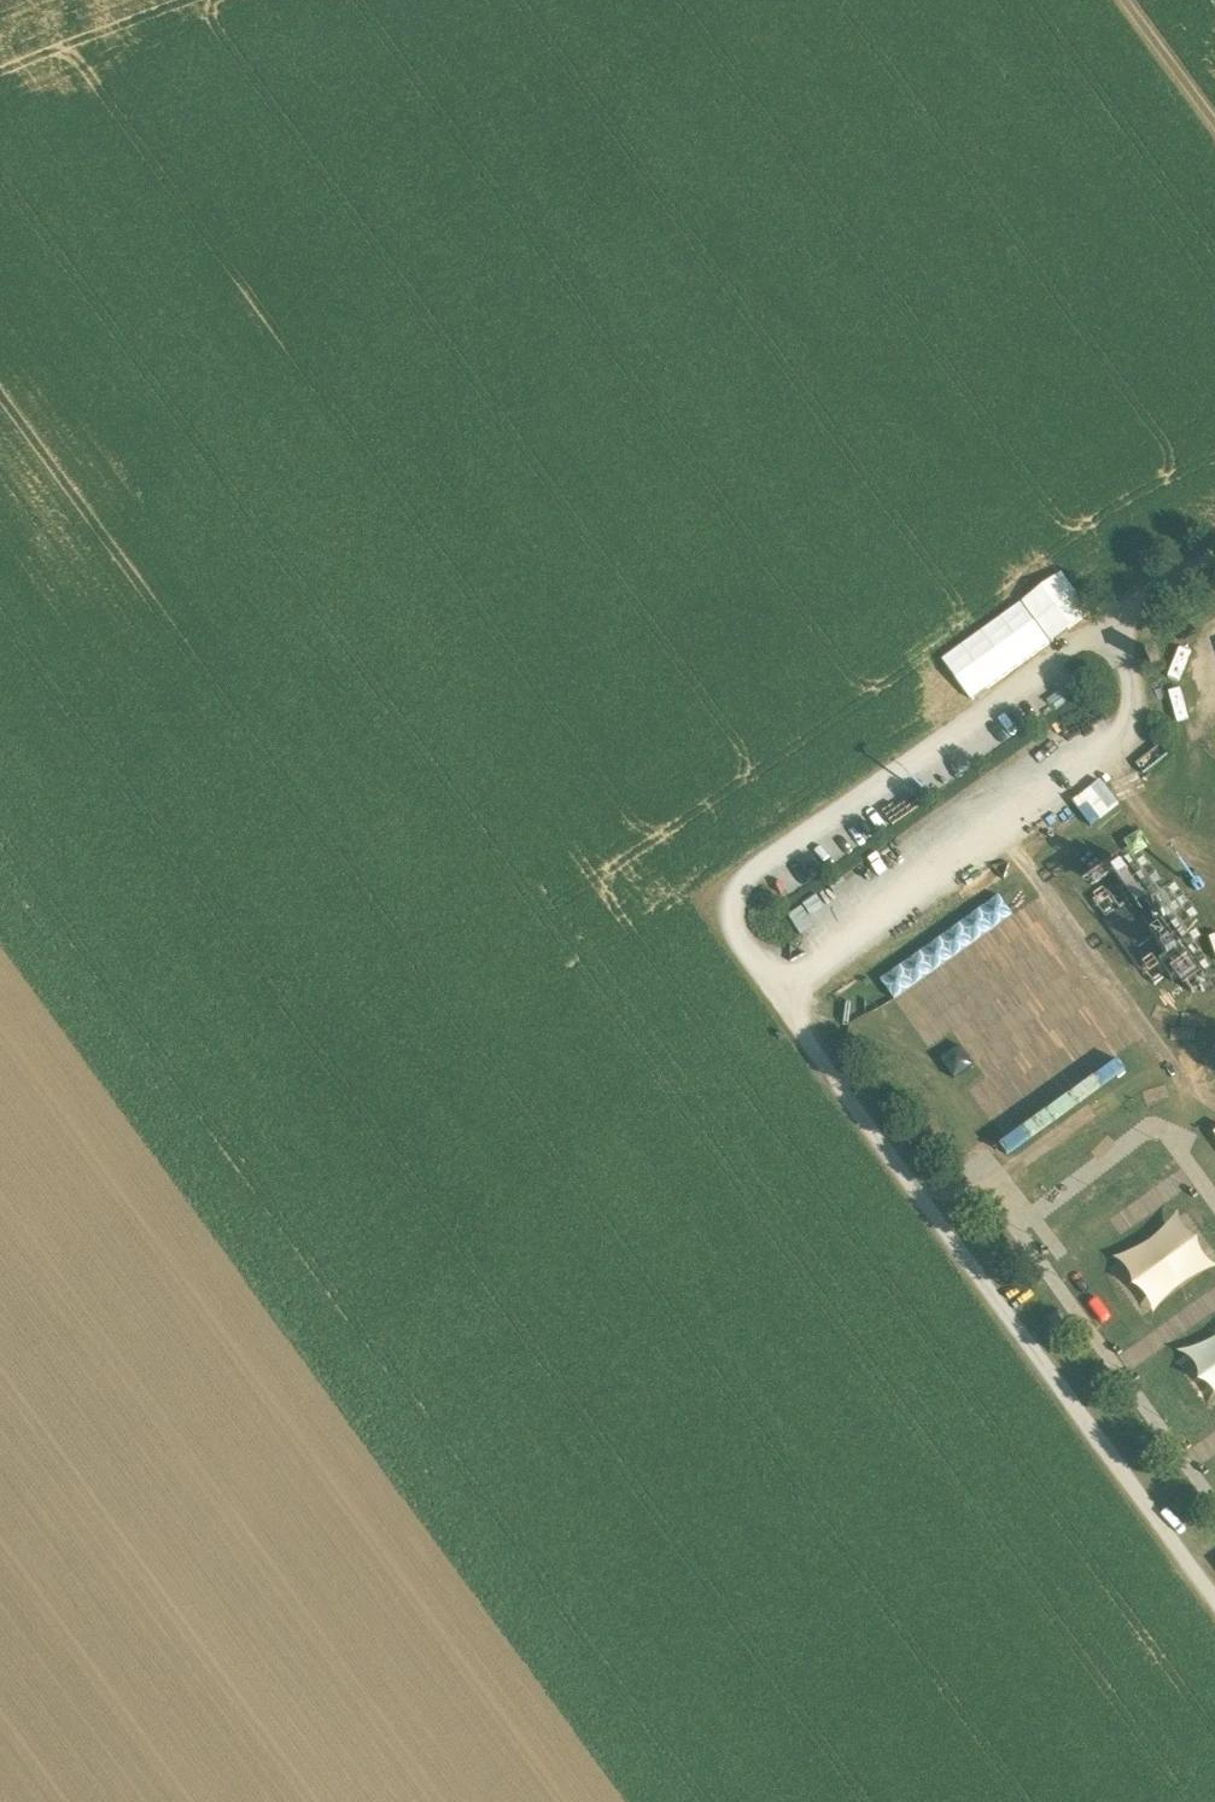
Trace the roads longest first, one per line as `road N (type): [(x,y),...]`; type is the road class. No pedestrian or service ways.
road 1 (track): [(1214,1600),(764,982)]
road 2 (track): [(1134,0),(1214,113)]

